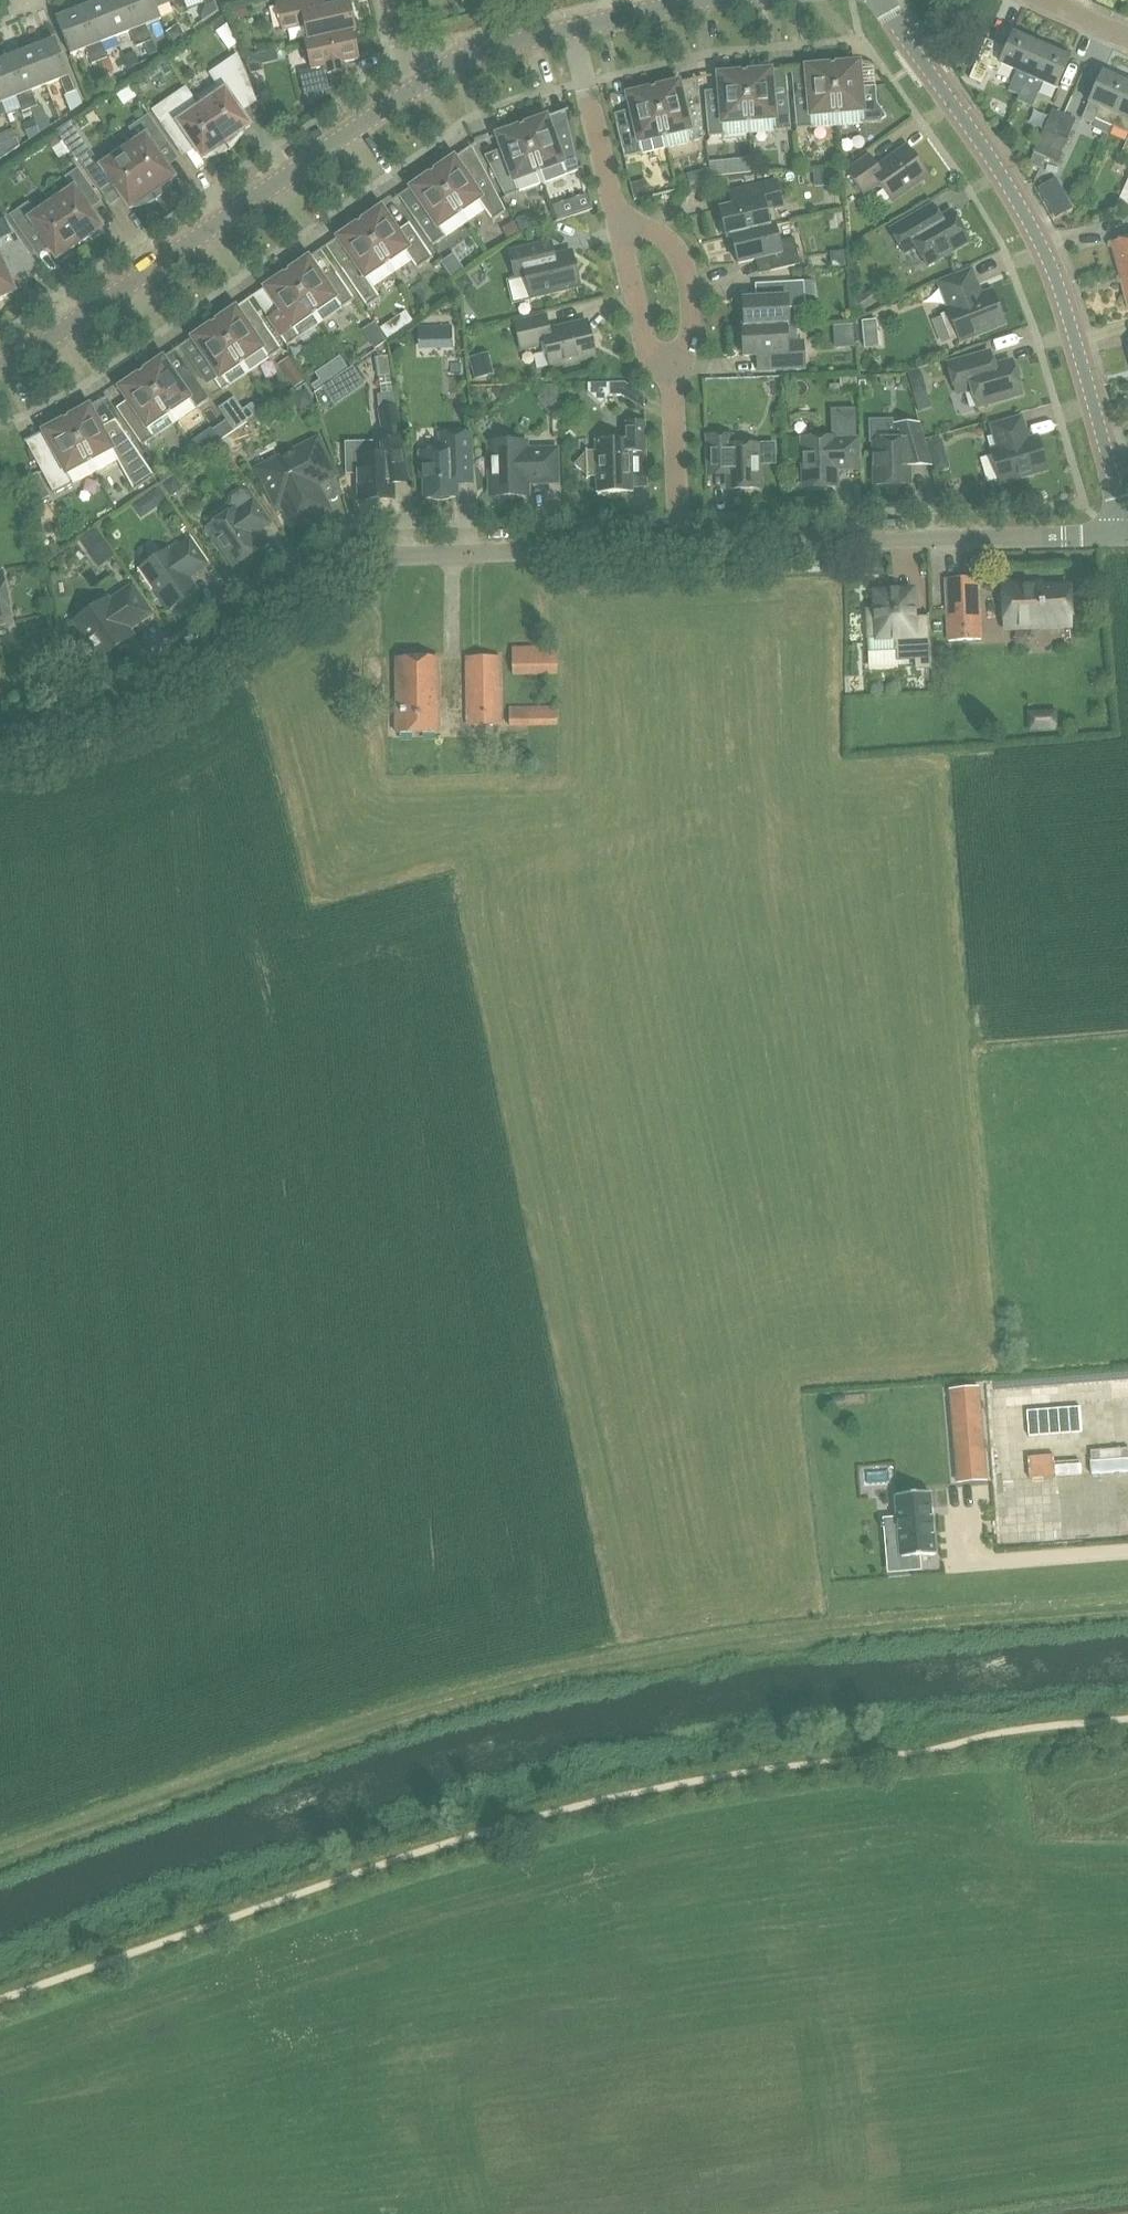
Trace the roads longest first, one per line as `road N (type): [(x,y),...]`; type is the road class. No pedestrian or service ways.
road 1 (unclassified): [(0,748),(98,727),(347,557),(682,543)]
road 2 (tertiary): [(1127,534),(1065,304),(1028,207),(882,0)]
road 3 (residential): [(0,365),(40,346),(423,82)]
road 4 (unclassified): [(682,543),(1127,534)]
road 5 (residential): [(621,234),(571,30)]
road 6 (residential): [(653,359),(680,358),(691,344),(694,270),(684,250),(648,231),(621,234)]
road 7 (residential): [(682,543),(677,422),(653,359)]
road 8 (residential): [(423,82),(477,52),(571,30)]
road 9 (residential): [(571,30),(702,0)]
road 10 (residential): [(653,359),(621,234)]

